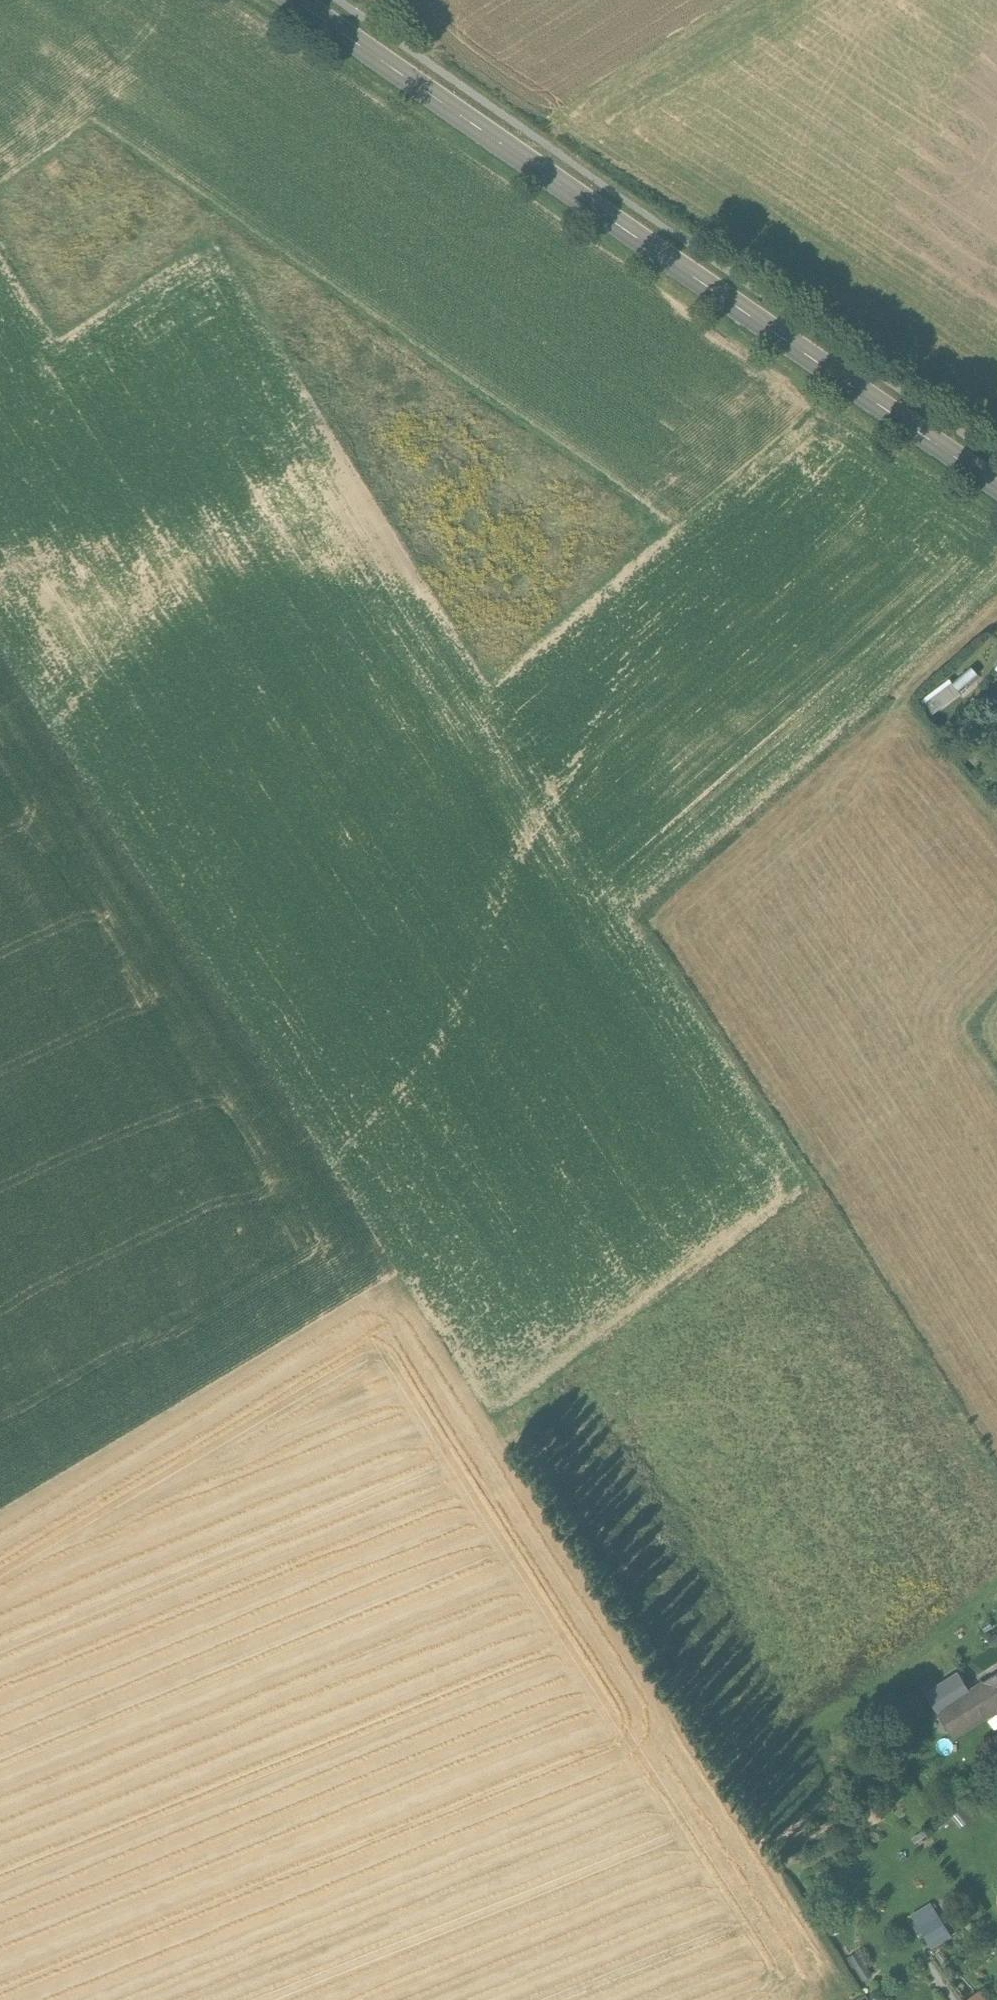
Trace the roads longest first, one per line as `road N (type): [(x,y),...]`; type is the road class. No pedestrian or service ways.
road 1 (secondary): [(293,0),(996,485)]

